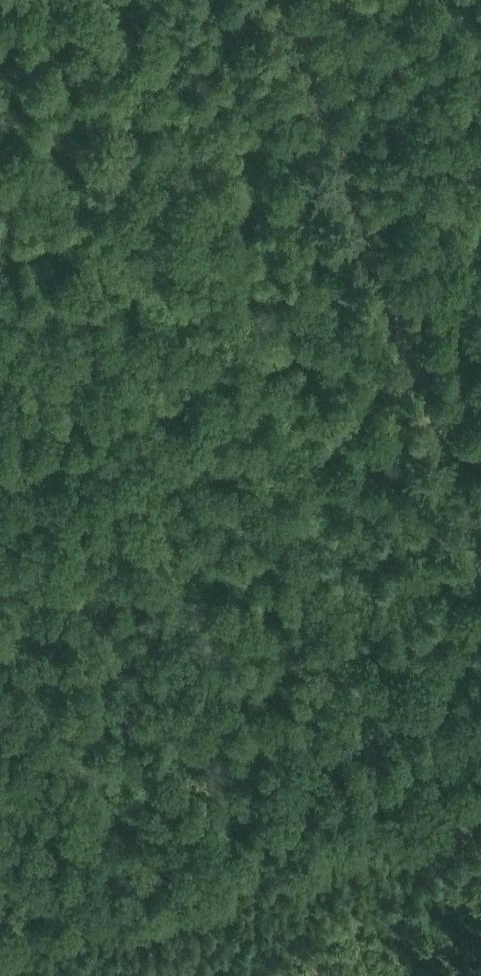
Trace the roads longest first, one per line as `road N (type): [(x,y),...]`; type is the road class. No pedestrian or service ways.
road 1 (track): [(287,0),(480,528)]
road 2 (track): [(480,809),(467,820),(230,870),(0,938)]

